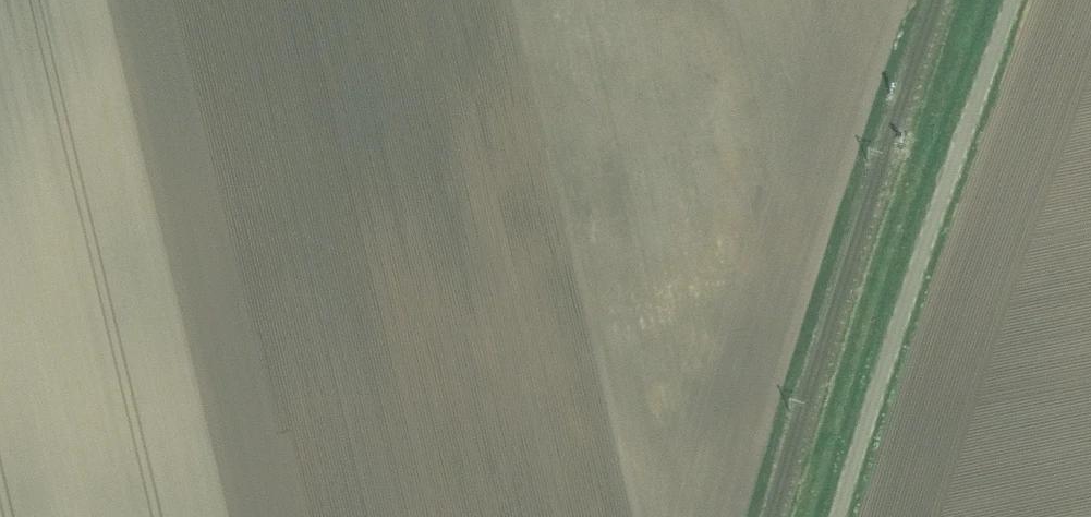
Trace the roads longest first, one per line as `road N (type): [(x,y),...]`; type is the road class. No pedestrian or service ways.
road 1 (unclassified): [(840,516),(1012,0)]

